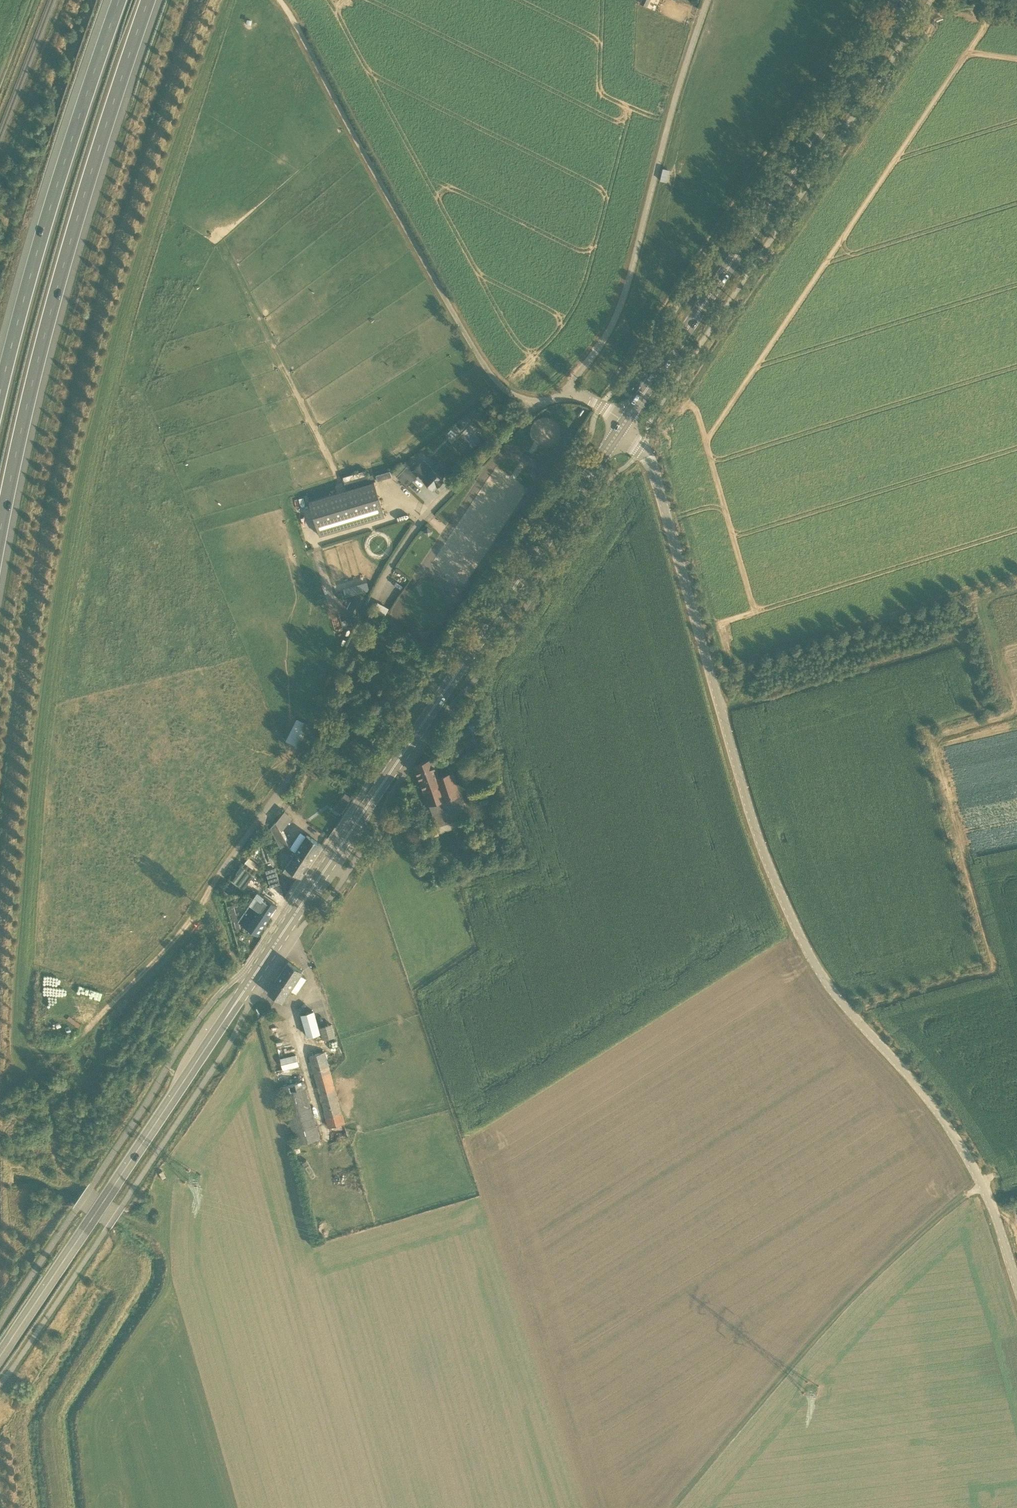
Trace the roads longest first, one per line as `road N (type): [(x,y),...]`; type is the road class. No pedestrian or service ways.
road 1 (secondary): [(0,1356),(621,426)]
road 2 (unclassified): [(1016,1288),(981,1175),(930,1101),(839,1000),(805,945),(766,861),(648,458),(621,426)]
road 3 (unclassified): [(201,905),(329,718),(402,554),(540,400)]
road 4 (motorway): [(0,534),(31,384),(149,0)]
road 5 (secondary): [(621,426),(907,0)]
road 6 (unclassified): [(540,400),(514,395),(481,360),(273,0)]
road 7 (track): [(673,1507),(809,1346),(985,1185)]
road 8 (unclassified): [(568,390),(624,296),(706,0)]
road 9 (motorway): [(120,0),(58,182),(0,392)]
road 10 (track): [(69,1046),(201,905)]

